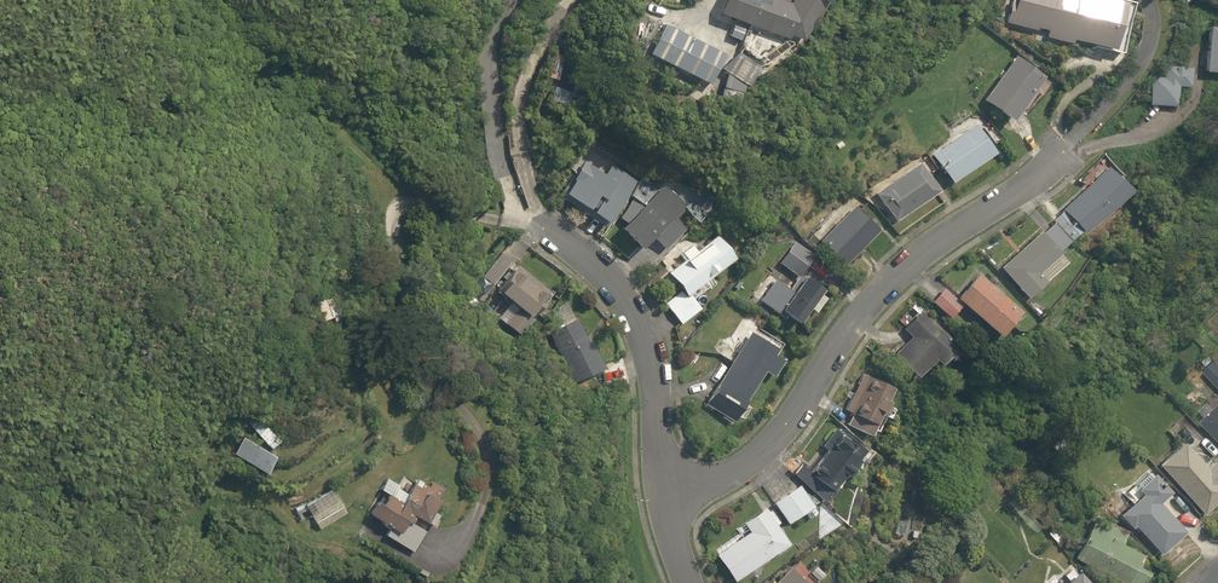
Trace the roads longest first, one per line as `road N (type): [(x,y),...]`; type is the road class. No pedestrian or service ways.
road 1 (residential): [(665,497),(738,472),(774,436),(875,294),(1053,163)]
road 2 (residential): [(665,497),(637,322),(585,260),(545,230)]

